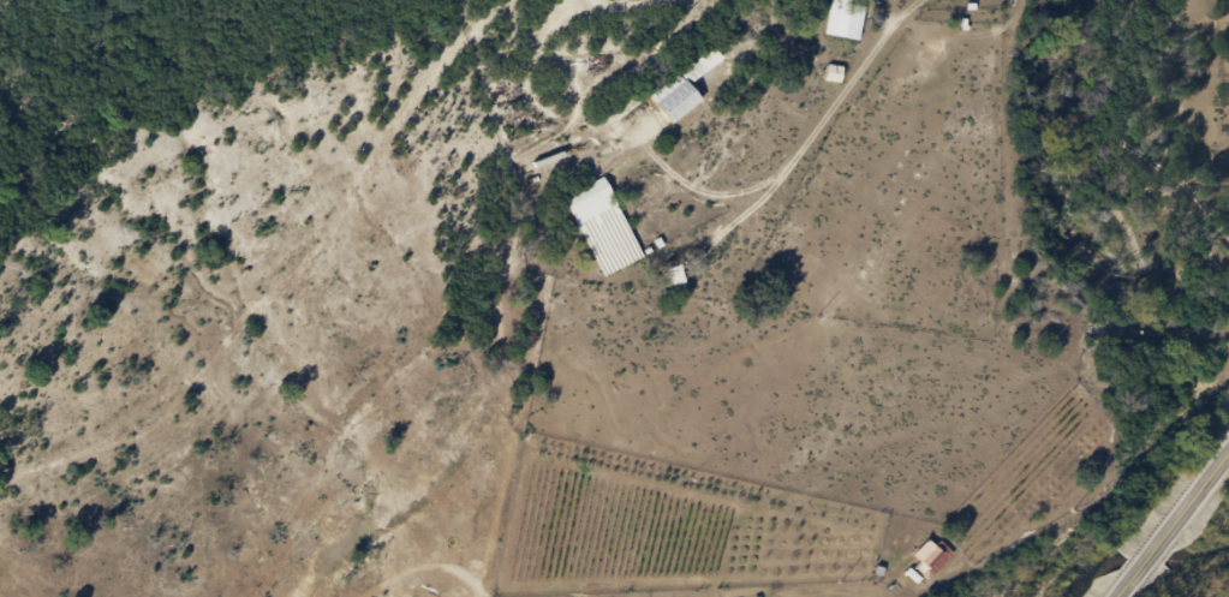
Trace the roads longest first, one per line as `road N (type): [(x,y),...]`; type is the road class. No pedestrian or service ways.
road 1 (secondary): [(1116,596),(1228,452)]

